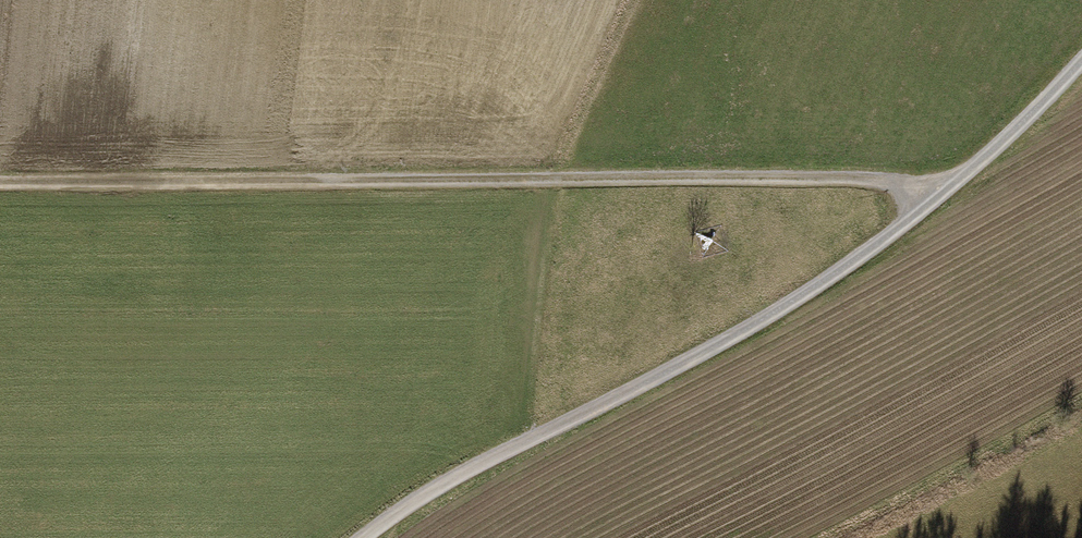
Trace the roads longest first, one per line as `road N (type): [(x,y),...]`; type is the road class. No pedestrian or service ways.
road 1 (track): [(933,206),(885,183),(0,186)]
road 2 (track): [(1081,69),(1023,129),(837,280),(709,358),(461,479),(371,537)]

